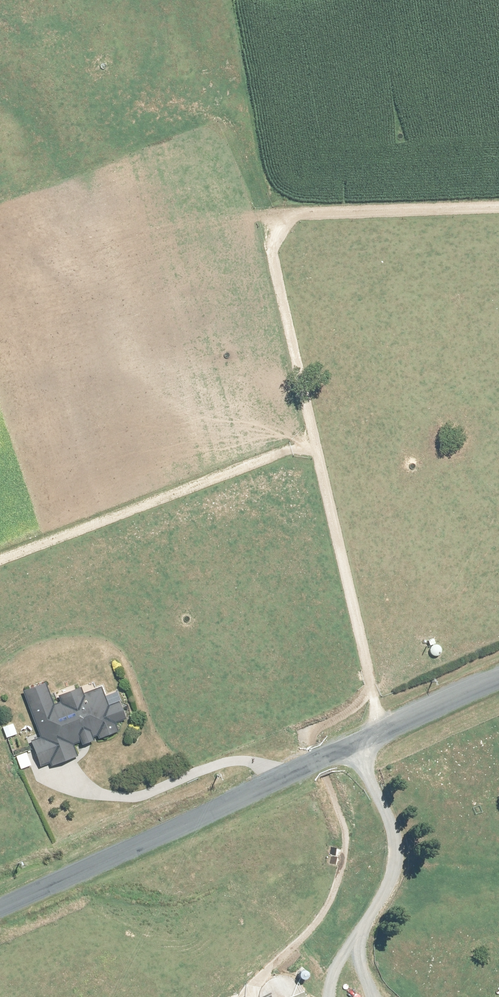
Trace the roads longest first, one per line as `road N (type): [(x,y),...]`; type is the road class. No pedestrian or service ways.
road 1 (track): [(498,209),(284,219),(269,247),(374,734)]
road 2 (unclassified): [(498,678),(0,901)]
road 3 (track): [(311,444),(0,559)]

